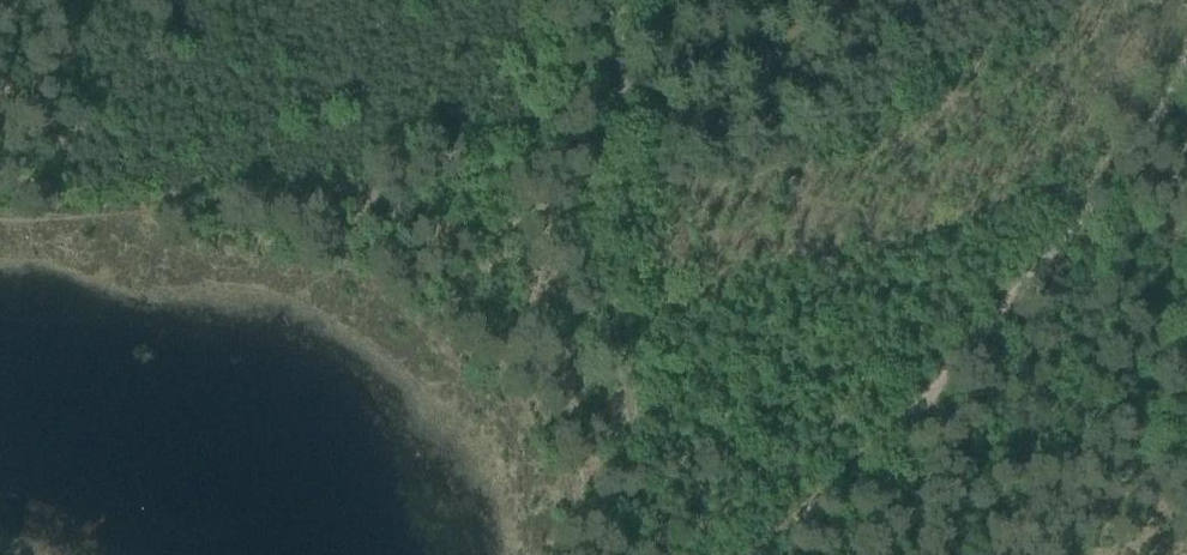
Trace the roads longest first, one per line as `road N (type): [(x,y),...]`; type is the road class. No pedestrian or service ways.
road 1 (track): [(1186,47),(1082,208),(755,554)]
road 2 (track): [(658,554),(619,375),(616,0)]

